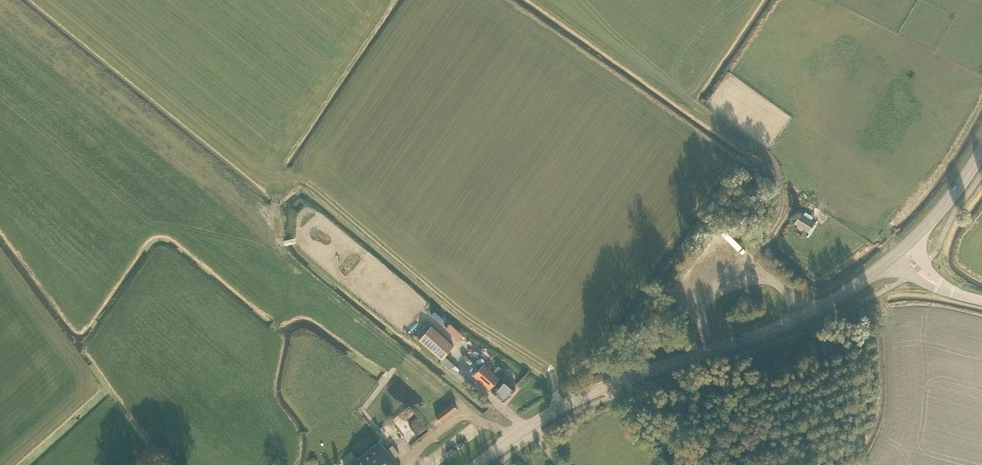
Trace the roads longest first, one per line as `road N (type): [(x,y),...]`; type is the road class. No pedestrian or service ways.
road 1 (secondary): [(478,464),(576,400),(777,328),(892,259)]

